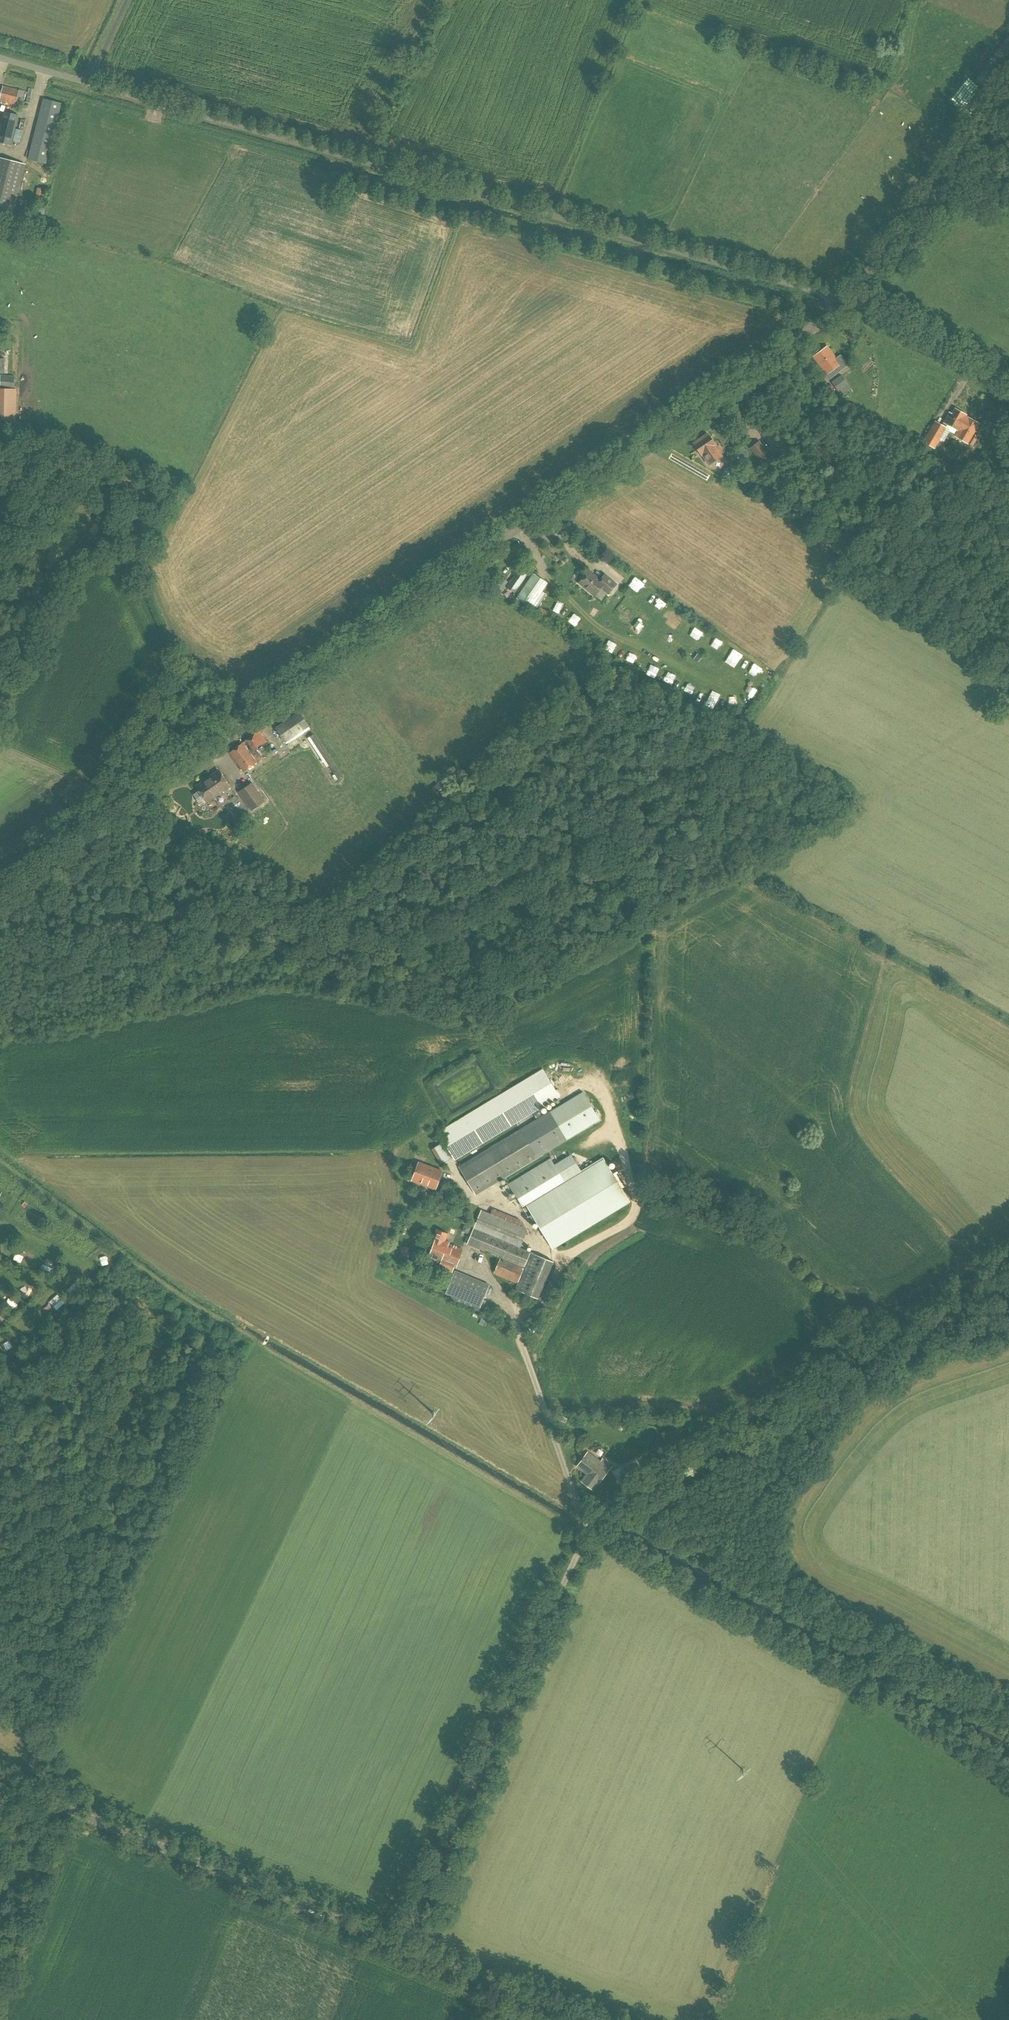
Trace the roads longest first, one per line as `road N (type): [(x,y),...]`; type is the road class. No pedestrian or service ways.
road 1 (tertiary): [(0,881),(847,300)]
road 2 (unclassified): [(847,300),(0,57)]
road 3 (unclassified): [(404,1948),(587,1531),(516,1329)]
road 4 (track): [(1008,1272),(604,1520)]
road 5 (secondary): [(404,1948),(0,1780)]
road 6 (tertiary): [(847,300),(1008,88)]
road 7 (secondary): [(580,2019),(404,1948)]
road 8 (unclassified): [(1008,389),(847,300)]
road 9 (track): [(0,1684),(61,1804)]

